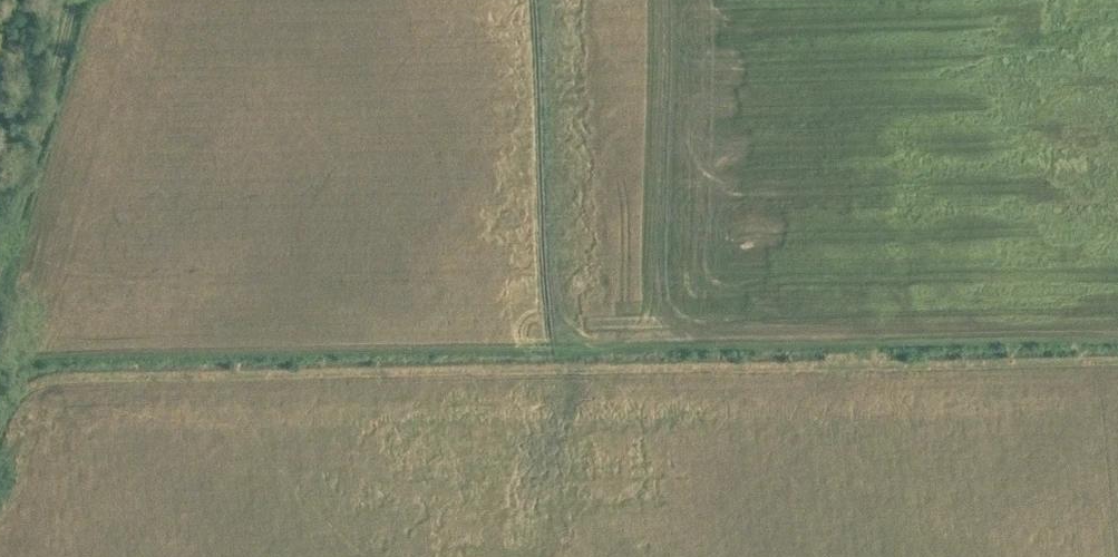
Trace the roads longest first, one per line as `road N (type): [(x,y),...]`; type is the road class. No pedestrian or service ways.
road 1 (track): [(76,0),(0,263)]
road 2 (track): [(909,335),(1117,336)]

